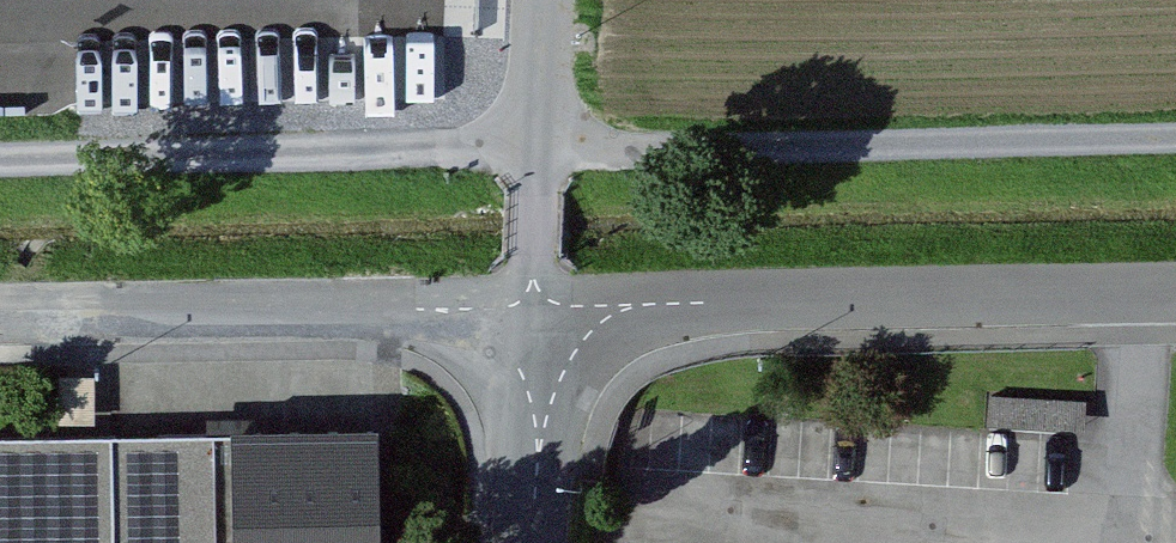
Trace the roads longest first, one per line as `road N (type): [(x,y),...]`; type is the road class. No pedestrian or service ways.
road 1 (track): [(1175,137),(0,160)]
road 2 (unclassified): [(1175,297),(540,307)]
road 3 (residential): [(540,307),(0,317)]
road 4 (unclassified): [(540,307),(551,0)]
road 5 (unclassified): [(540,307),(541,428),(529,542)]

